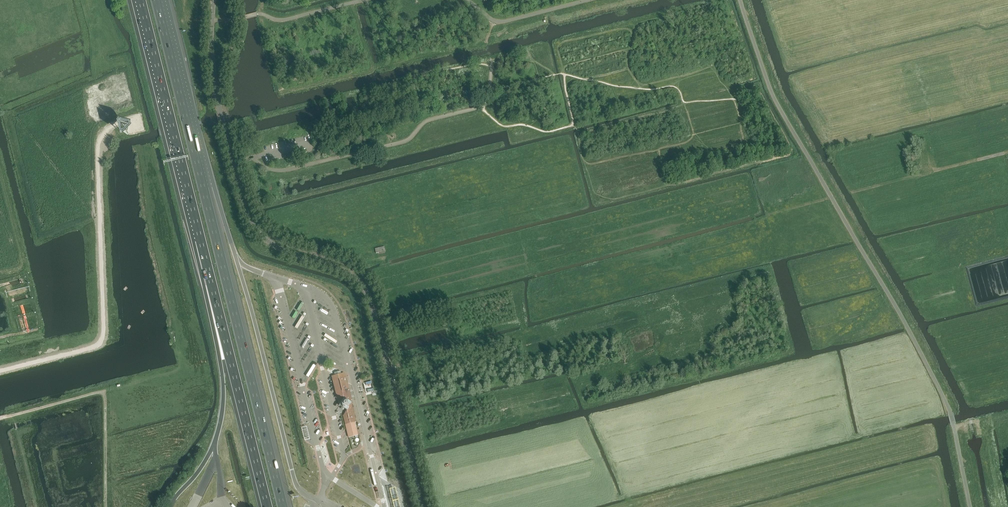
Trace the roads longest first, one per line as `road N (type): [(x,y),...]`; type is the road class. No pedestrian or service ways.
road 1 (unclassified): [(421,506),(366,292),(342,271),(282,251),(248,211),(218,97),(213,0)]
road 2 (motorway): [(283,506),(203,189)]
road 3 (track): [(0,373),(84,351),(99,340),(96,154),(112,135)]
road 4 (motorway): [(200,239),(267,506)]
road 5 (motorway): [(141,0),(200,239)]
road 6 (motorway): [(200,239),(223,385),(215,442)]
road 7 (motorway): [(203,189),(156,0)]

